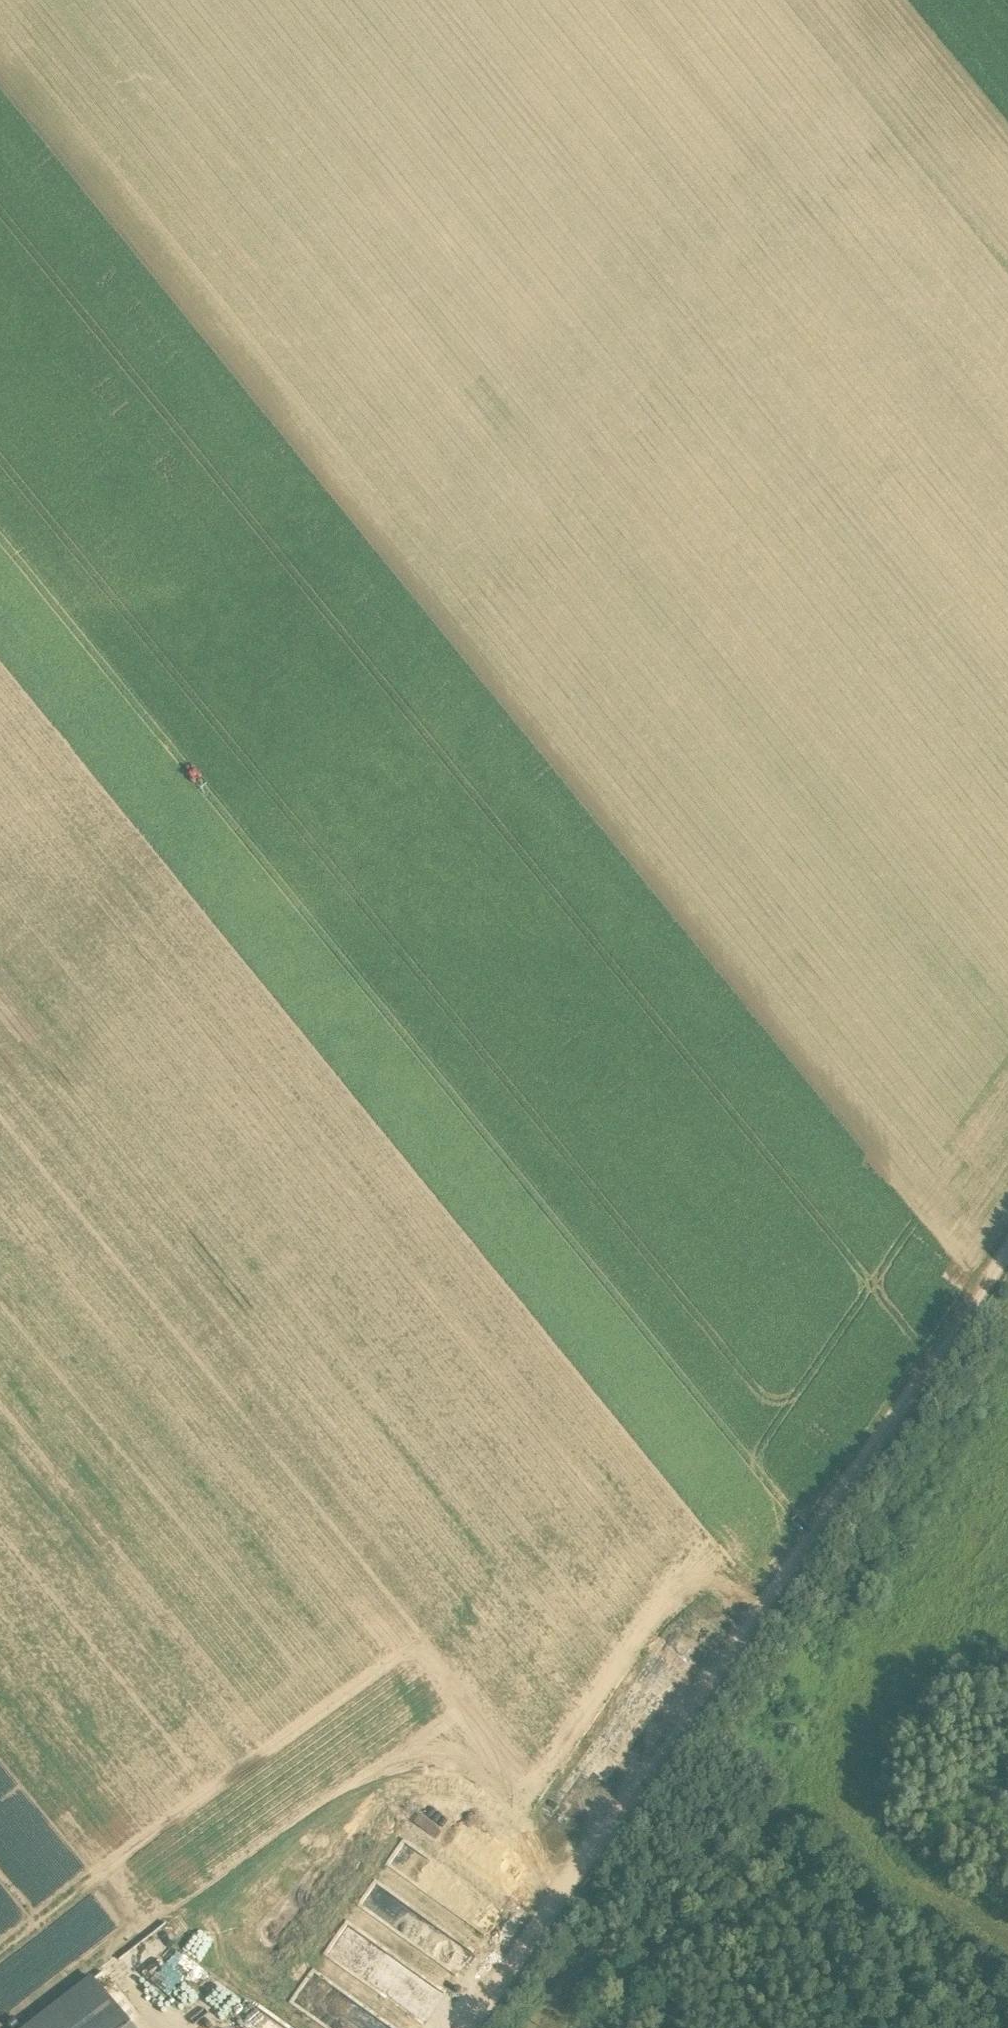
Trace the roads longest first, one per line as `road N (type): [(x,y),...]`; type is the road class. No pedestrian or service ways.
road 1 (track): [(458,2027),(1007,1231)]

